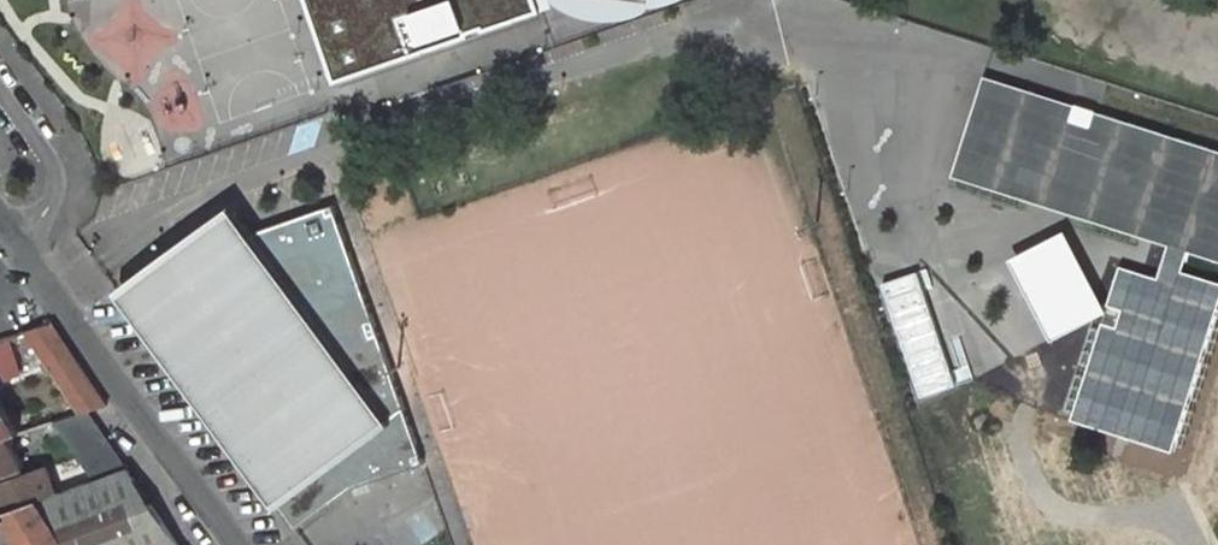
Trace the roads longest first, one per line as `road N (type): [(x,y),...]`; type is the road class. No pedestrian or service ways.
road 1 (residential): [(0,225),(237,544)]

